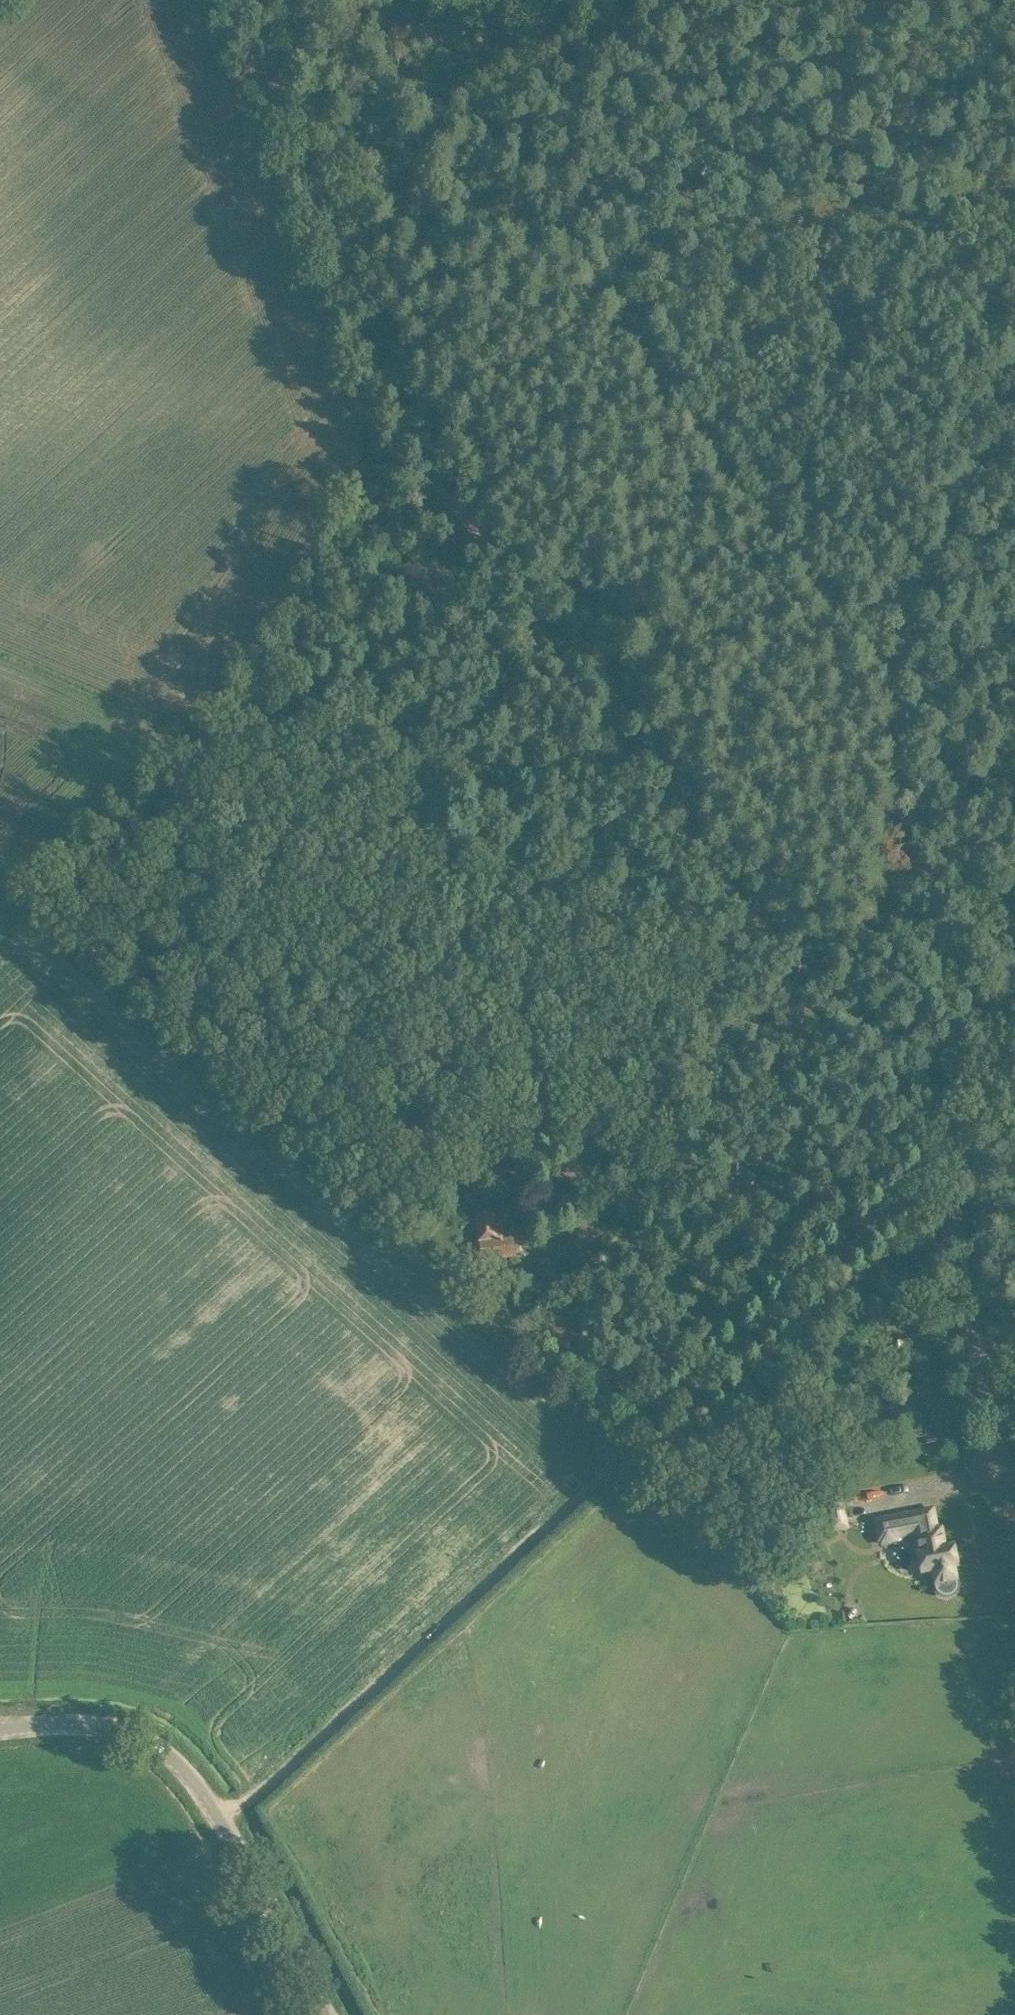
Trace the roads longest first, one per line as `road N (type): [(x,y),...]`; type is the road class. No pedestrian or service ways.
road 1 (track): [(943,1169),(874,1039),(753,916),(627,756),(376,376)]
road 2 (track): [(223,1819),(943,1169)]
road 3 (unclassified): [(1014,1532),(955,1234),(957,1157),(1014,970)]
road 4 (unclassified): [(327,2014),(223,1819),(169,1754),(131,1733),(102,1730),(0,1734)]
road 5 (track): [(376,376),(245,0)]

